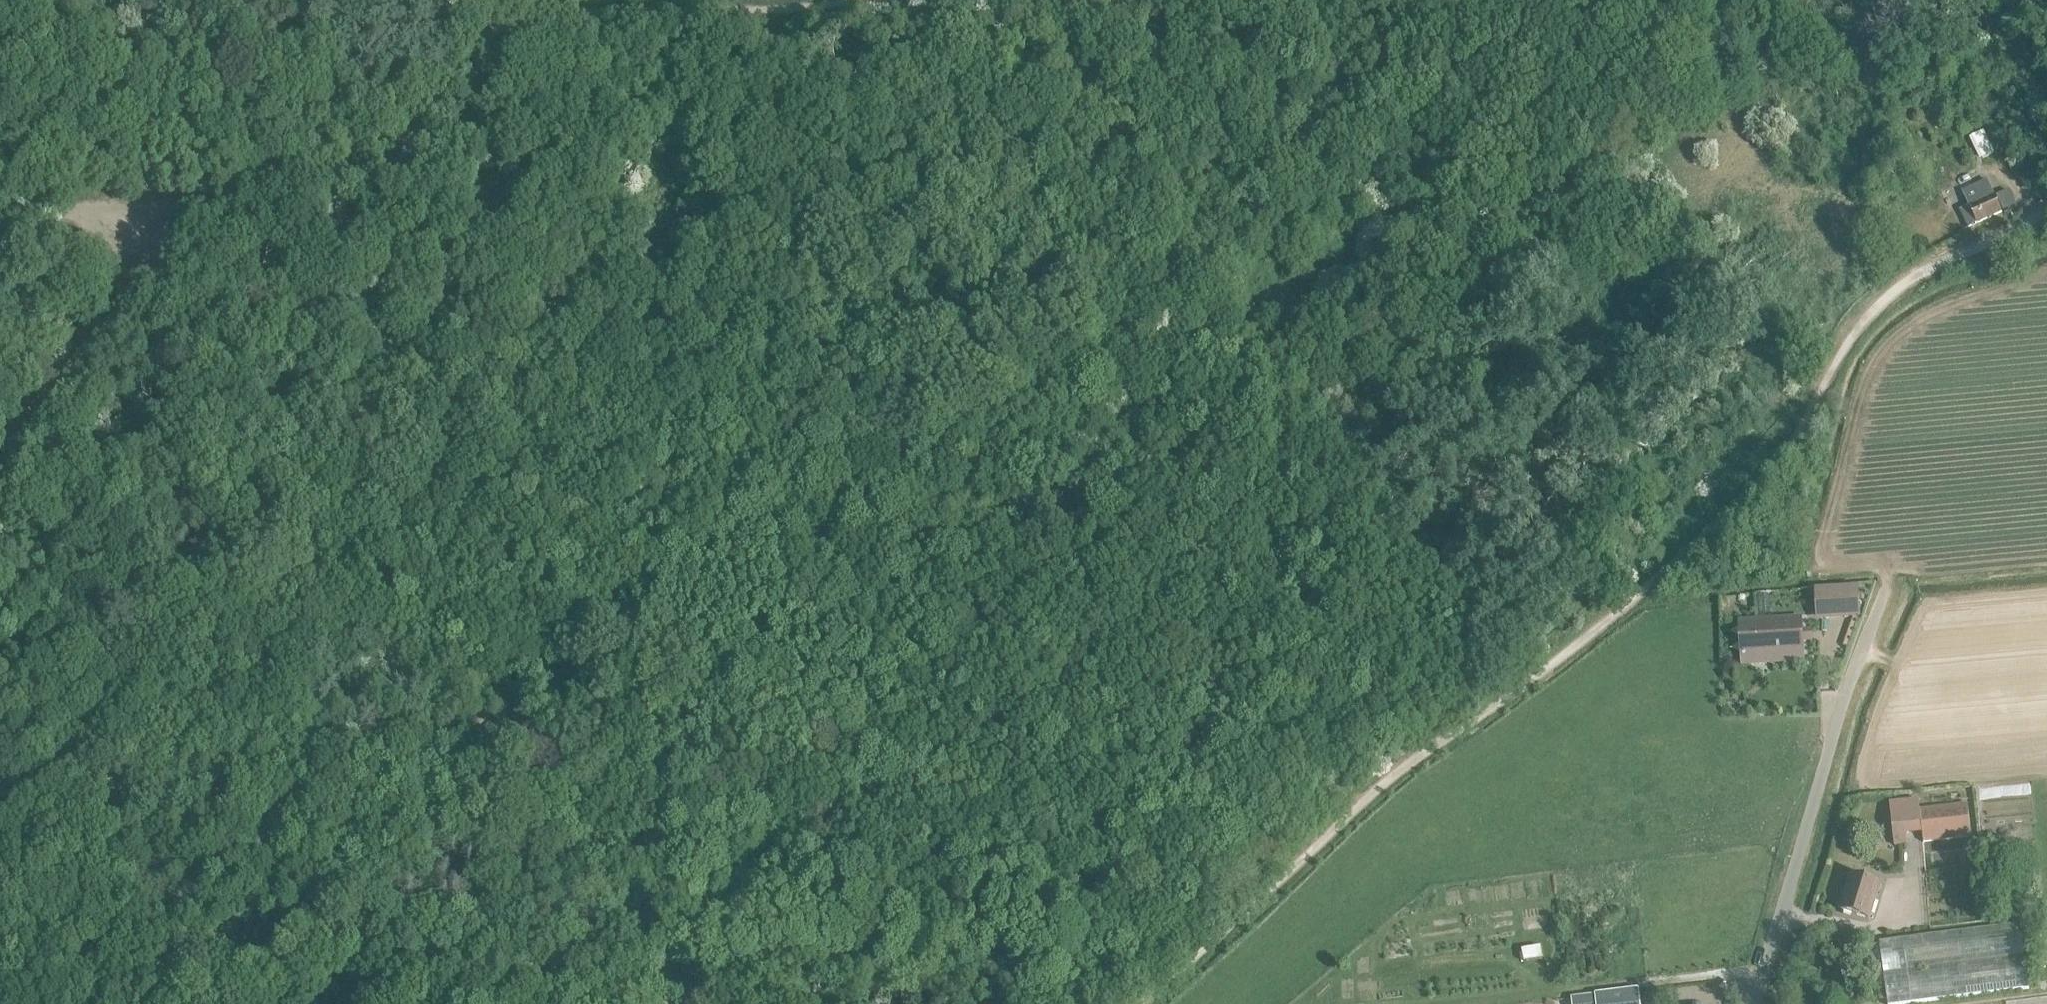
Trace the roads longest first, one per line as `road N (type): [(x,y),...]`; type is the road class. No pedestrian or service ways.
road 1 (track): [(2046,213),(1884,293),(1842,348),(1791,442),(1751,489),(1549,667),(1383,777),(1145,1003)]
road 2 (unclassified): [(1753,1003),(1886,588)]

